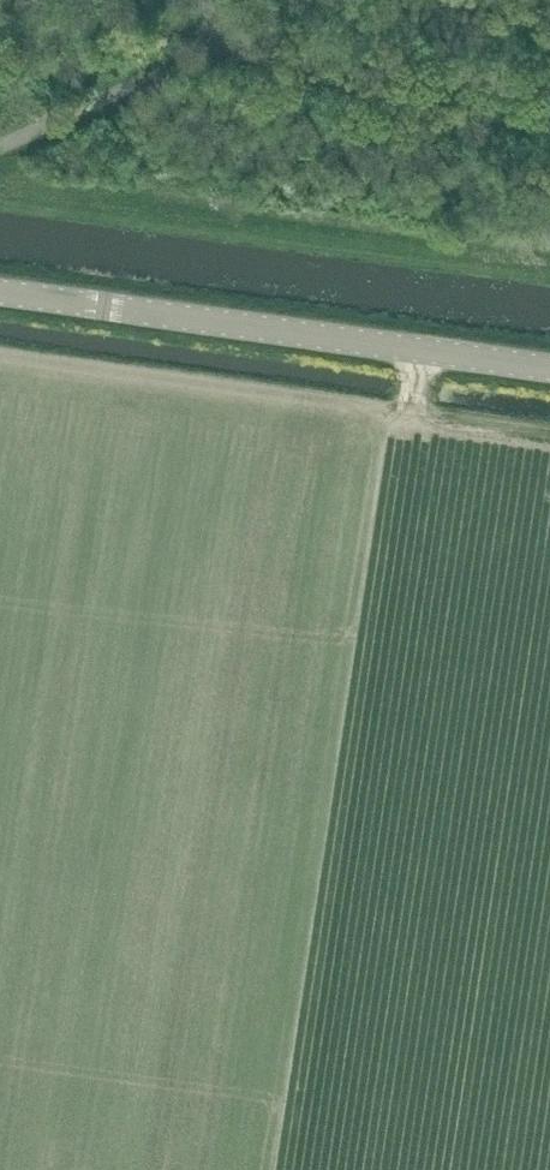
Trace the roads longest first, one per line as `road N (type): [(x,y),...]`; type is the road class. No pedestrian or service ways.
road 1 (secondary): [(549,364),(0,288)]

